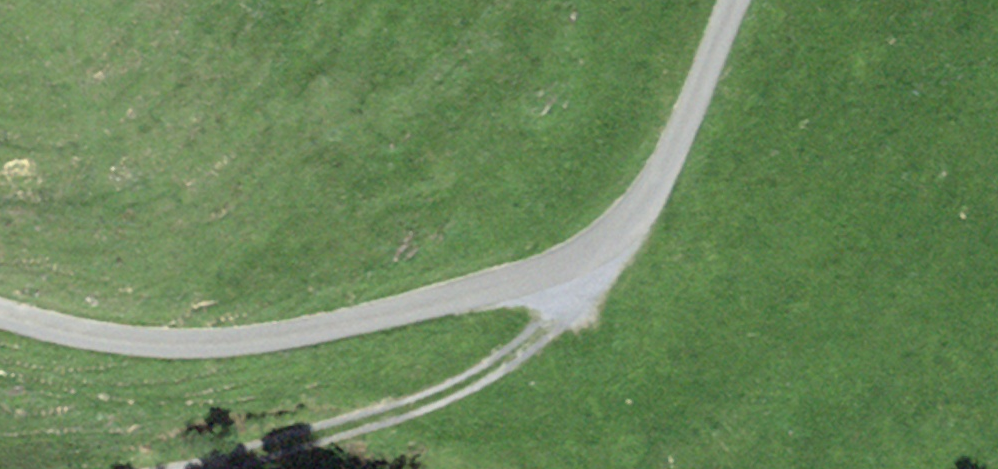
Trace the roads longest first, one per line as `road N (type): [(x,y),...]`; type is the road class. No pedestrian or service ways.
road 1 (unclassified): [(0,316),(33,328),(188,348),(353,324),(606,264),(688,125),(739,0)]
road 2 (track): [(197,468),(264,459),(462,391),(543,337),(606,264)]

